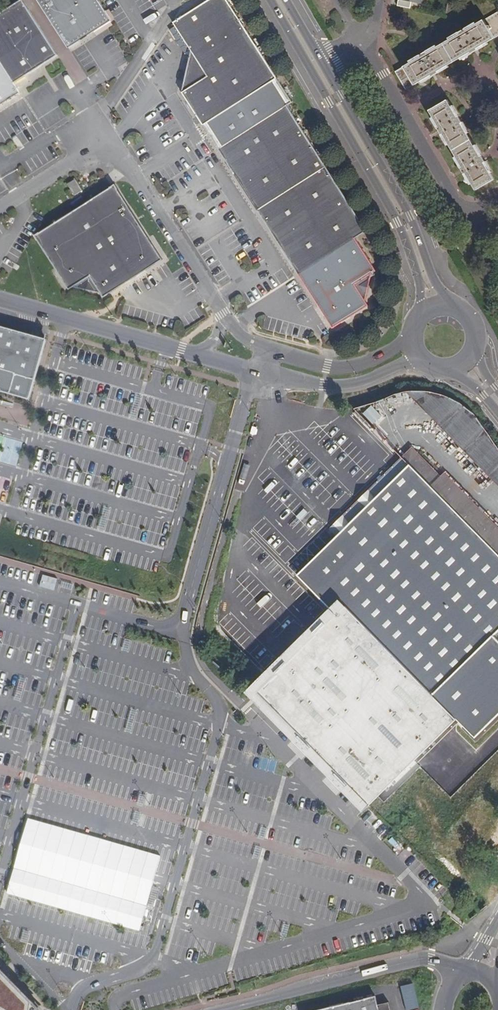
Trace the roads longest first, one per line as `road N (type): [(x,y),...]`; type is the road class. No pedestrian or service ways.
road 1 (secondary): [(269,0),(397,223),(425,311)]
road 2 (unclassified): [(214,305),(116,162),(77,160),(0,208)]
road 3 (secondary): [(459,308),(441,288),(324,63)]
road 4 (unclassified): [(255,373),(177,631)]
road 5 (unclassified): [(464,974),(424,959),(224,1009)]
road 6 (residential): [(362,41),(461,206),(479,210),(497,202)]
road 7 (unclassified): [(0,301),(186,354)]
road 8 (unclassified): [(255,373),(344,386),(424,361)]
road 9 (unclassified): [(412,331),(394,349),(350,368),(266,349)]

